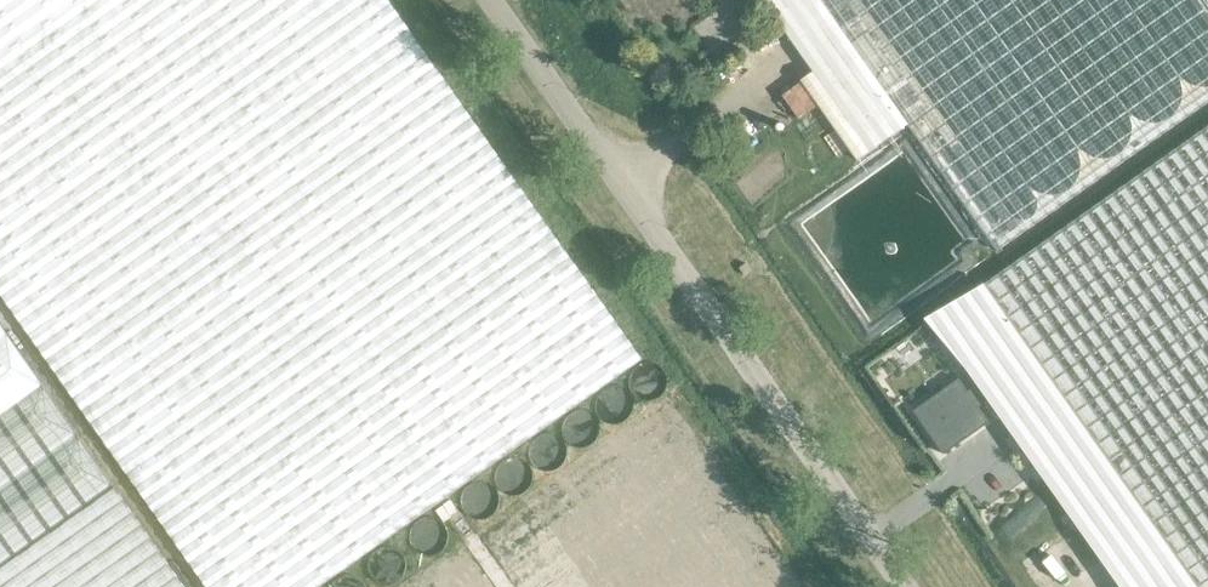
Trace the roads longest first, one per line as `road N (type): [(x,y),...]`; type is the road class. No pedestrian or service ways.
road 1 (unclassified): [(908,586),(500,0)]

